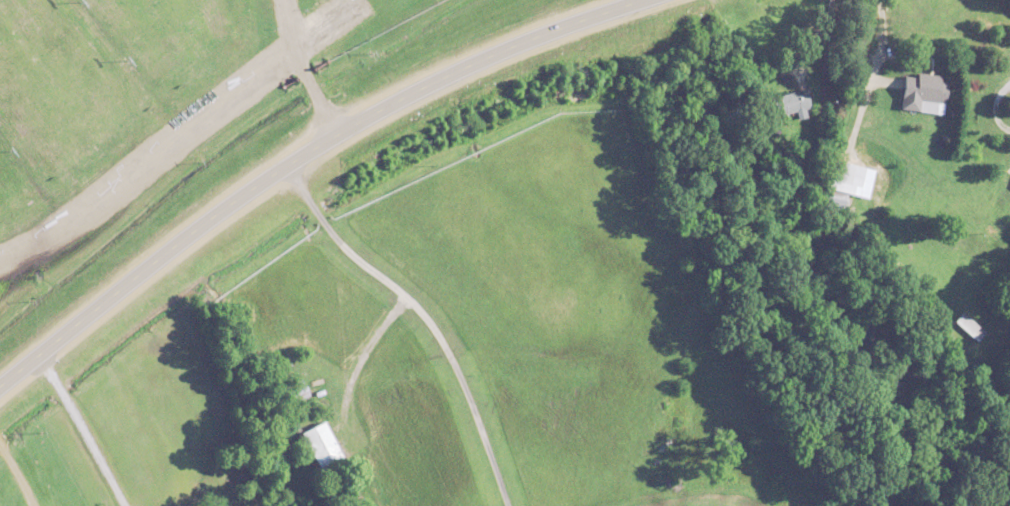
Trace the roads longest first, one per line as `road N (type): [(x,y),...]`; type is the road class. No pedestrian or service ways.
road 1 (trunk): [(0,383),(283,164),(499,51),(642,0)]

